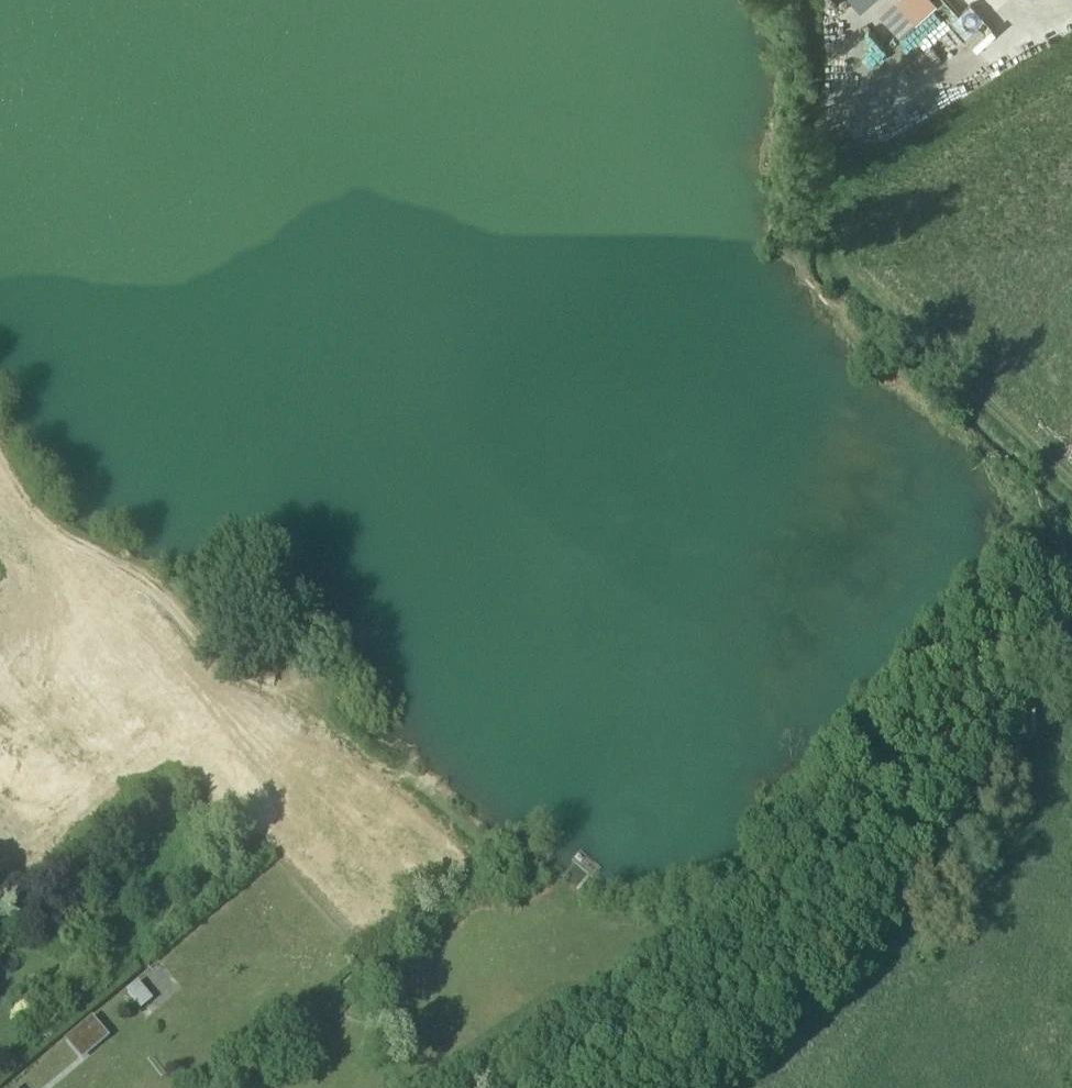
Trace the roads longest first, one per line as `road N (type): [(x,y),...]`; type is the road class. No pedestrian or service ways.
road 1 (track): [(489,841),(293,694),(246,680),(218,659),(167,597),(66,544),(44,524),(0,447)]
road 2 (track): [(1071,498),(925,377),(841,278),(838,223)]

